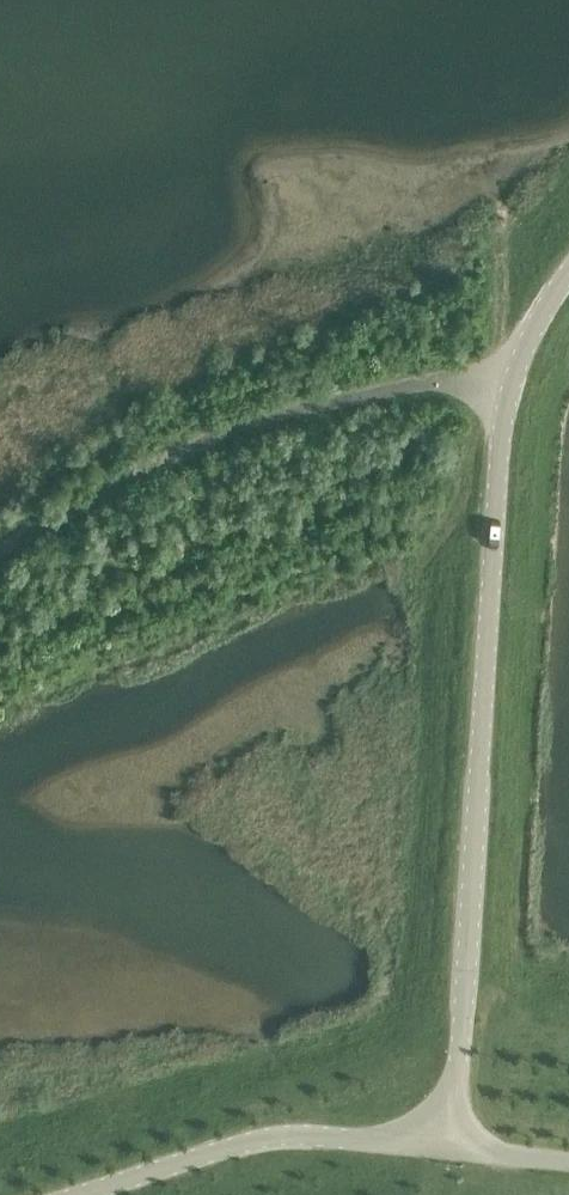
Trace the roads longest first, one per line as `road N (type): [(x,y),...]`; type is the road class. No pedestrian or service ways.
road 1 (unclassified): [(454,1145),(510,384)]
road 2 (unclassified): [(0,550),(125,476),(311,403),(435,380),(510,384)]
road 3 (unclassified): [(73,1194),(306,1130)]
road 4 (unclassified): [(454,1145),(306,1130)]
road 5 (unclassified): [(510,384),(568,272)]

